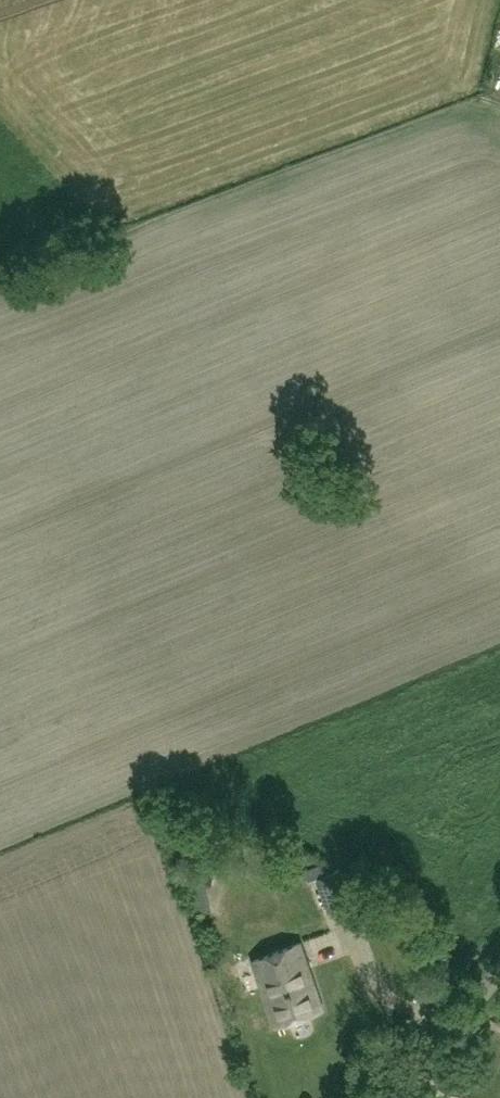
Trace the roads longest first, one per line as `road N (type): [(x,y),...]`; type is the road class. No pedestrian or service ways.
road 1 (unclassified): [(413,1097),(499,971)]

